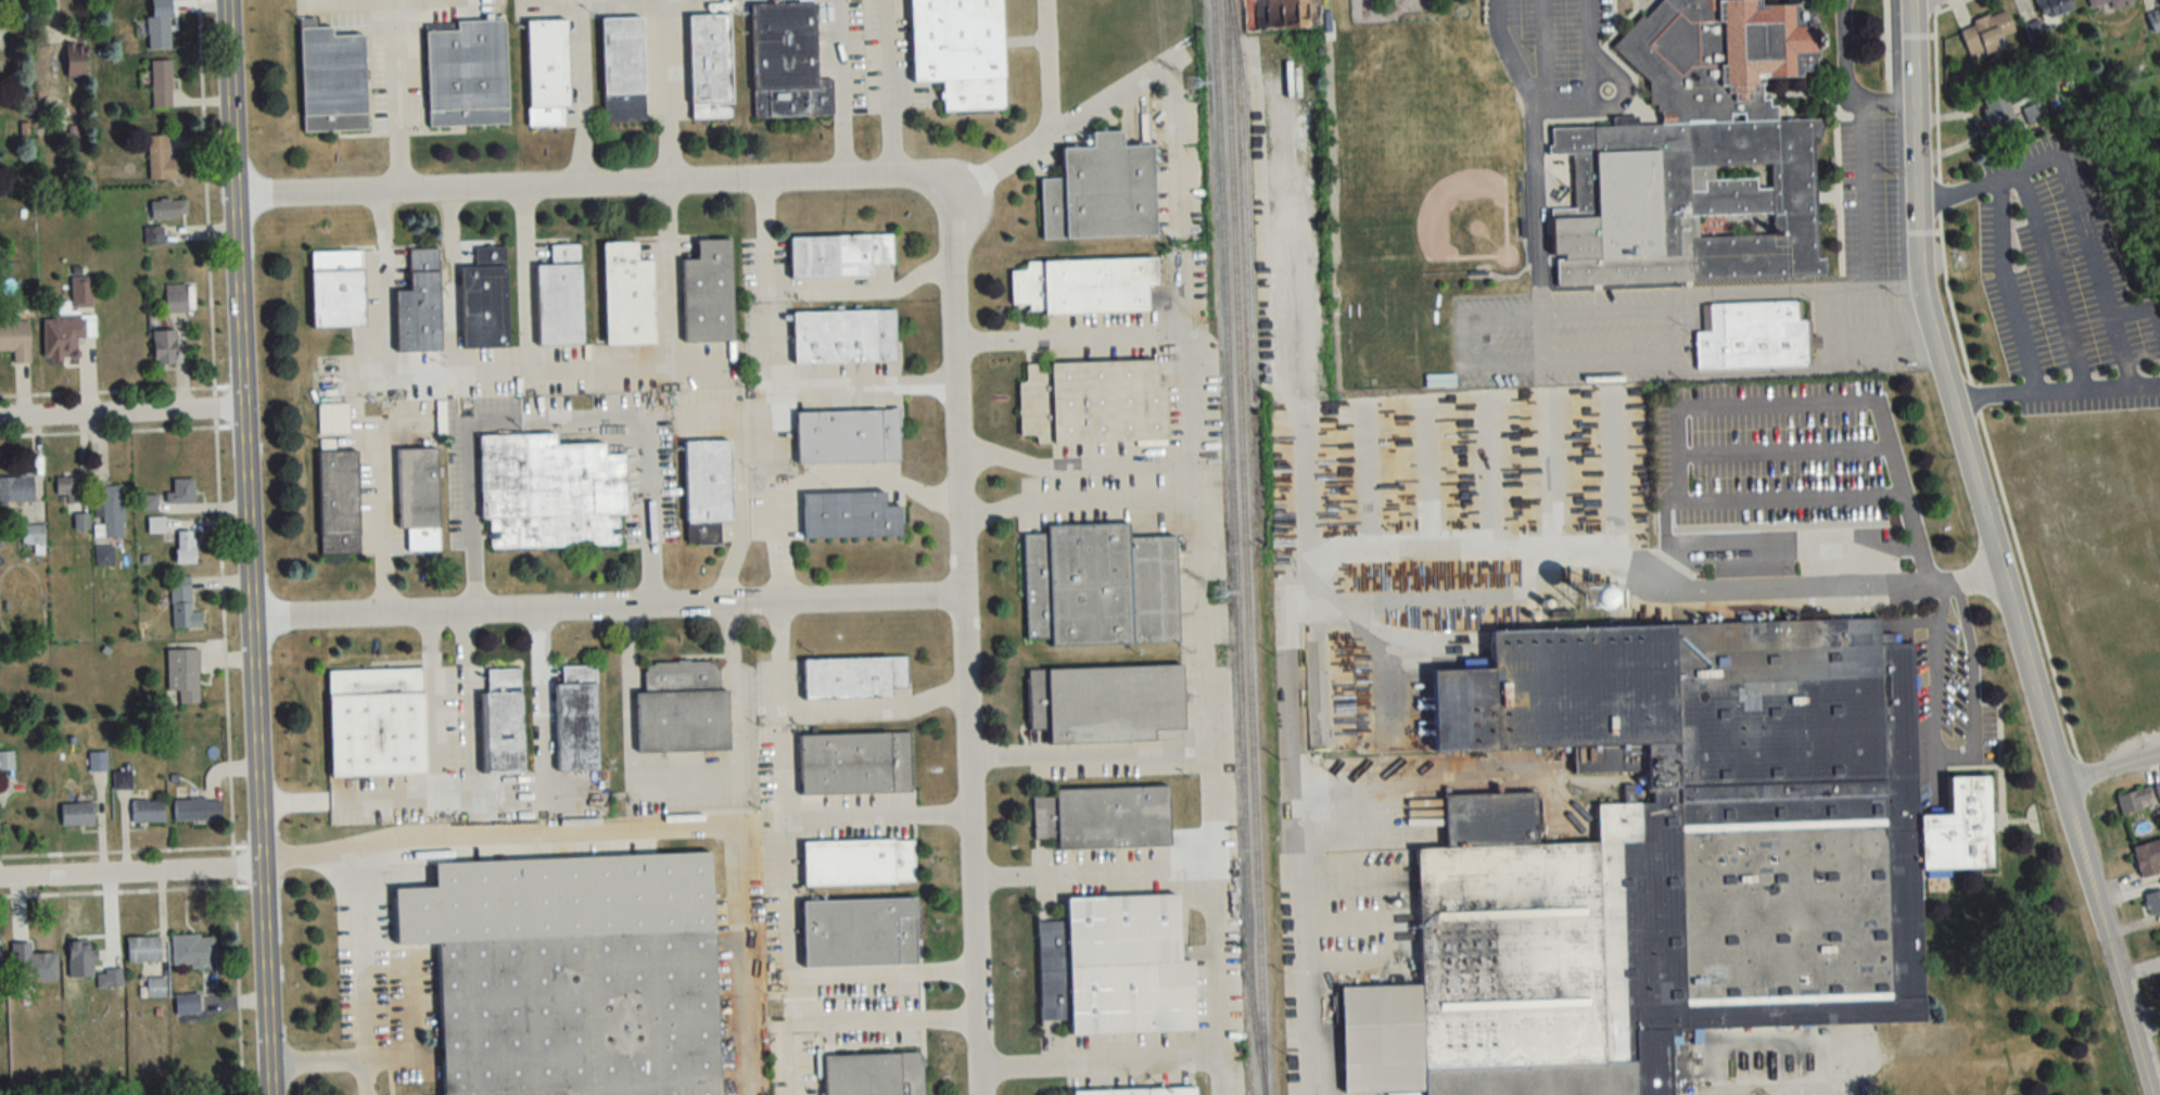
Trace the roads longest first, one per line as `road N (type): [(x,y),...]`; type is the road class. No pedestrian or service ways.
road 1 (tertiary): [(2148,1094),(1929,334),(1918,277),(1907,0)]
road 2 (residential): [(981,1094),(958,448),(948,242),(938,206)]
road 3 (residential): [(263,874),(226,0)]
road 4 (residential): [(965,601),(251,617)]
road 5 (residential): [(938,206),(911,186),(846,178),(233,198)]
road 6 (residential): [(0,883),(263,874)]
road 7 (residential): [(0,421),(243,412)]
road 8 (residential): [(270,1094),(263,874)]

